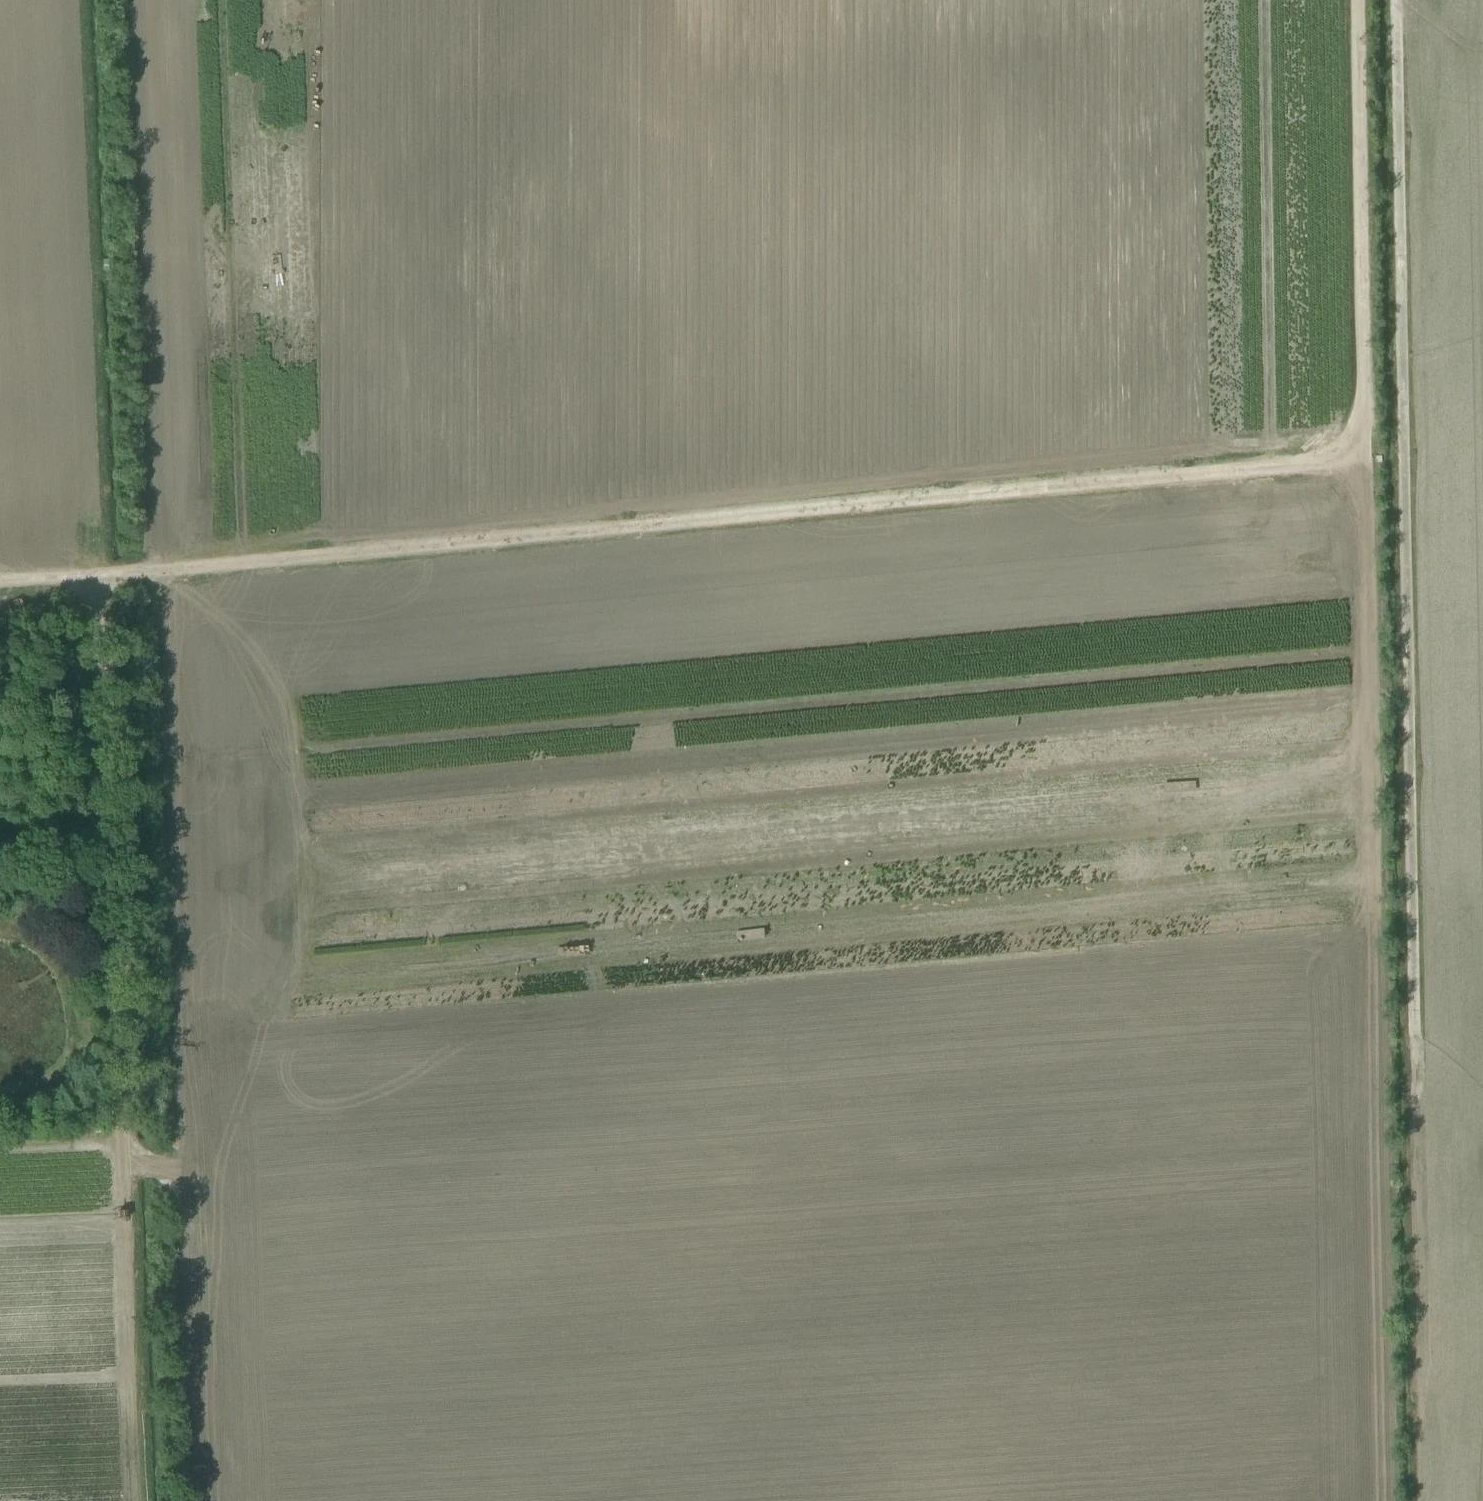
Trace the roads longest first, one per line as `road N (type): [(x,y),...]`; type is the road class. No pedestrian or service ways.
road 1 (track): [(1357,0),(1363,412),(1347,449),(1305,464),(149,574),(0,581)]
road 2 (track): [(1423,1500),(1394,0)]

